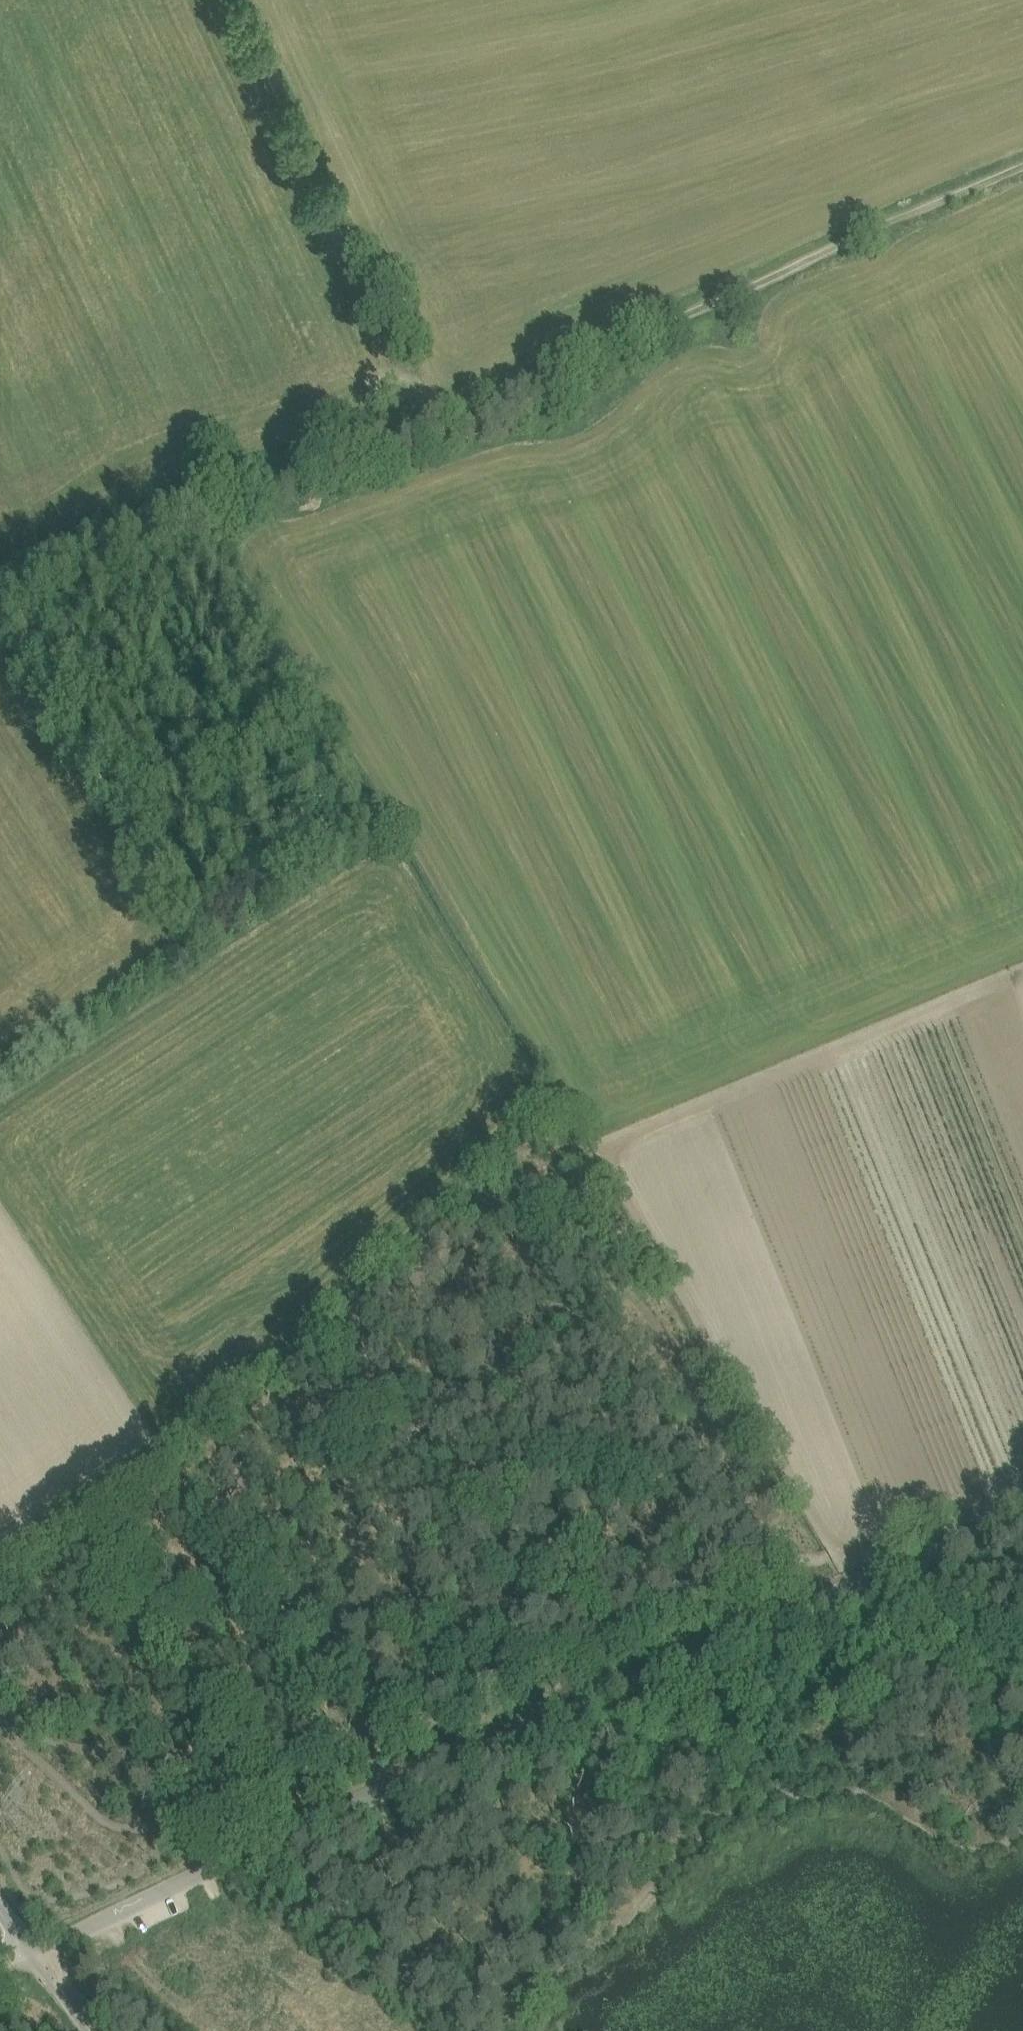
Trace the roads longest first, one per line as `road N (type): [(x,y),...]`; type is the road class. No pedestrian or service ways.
road 1 (track): [(0,590),(1022,162)]
road 2 (unclassified): [(33,1946),(1022,1515)]

